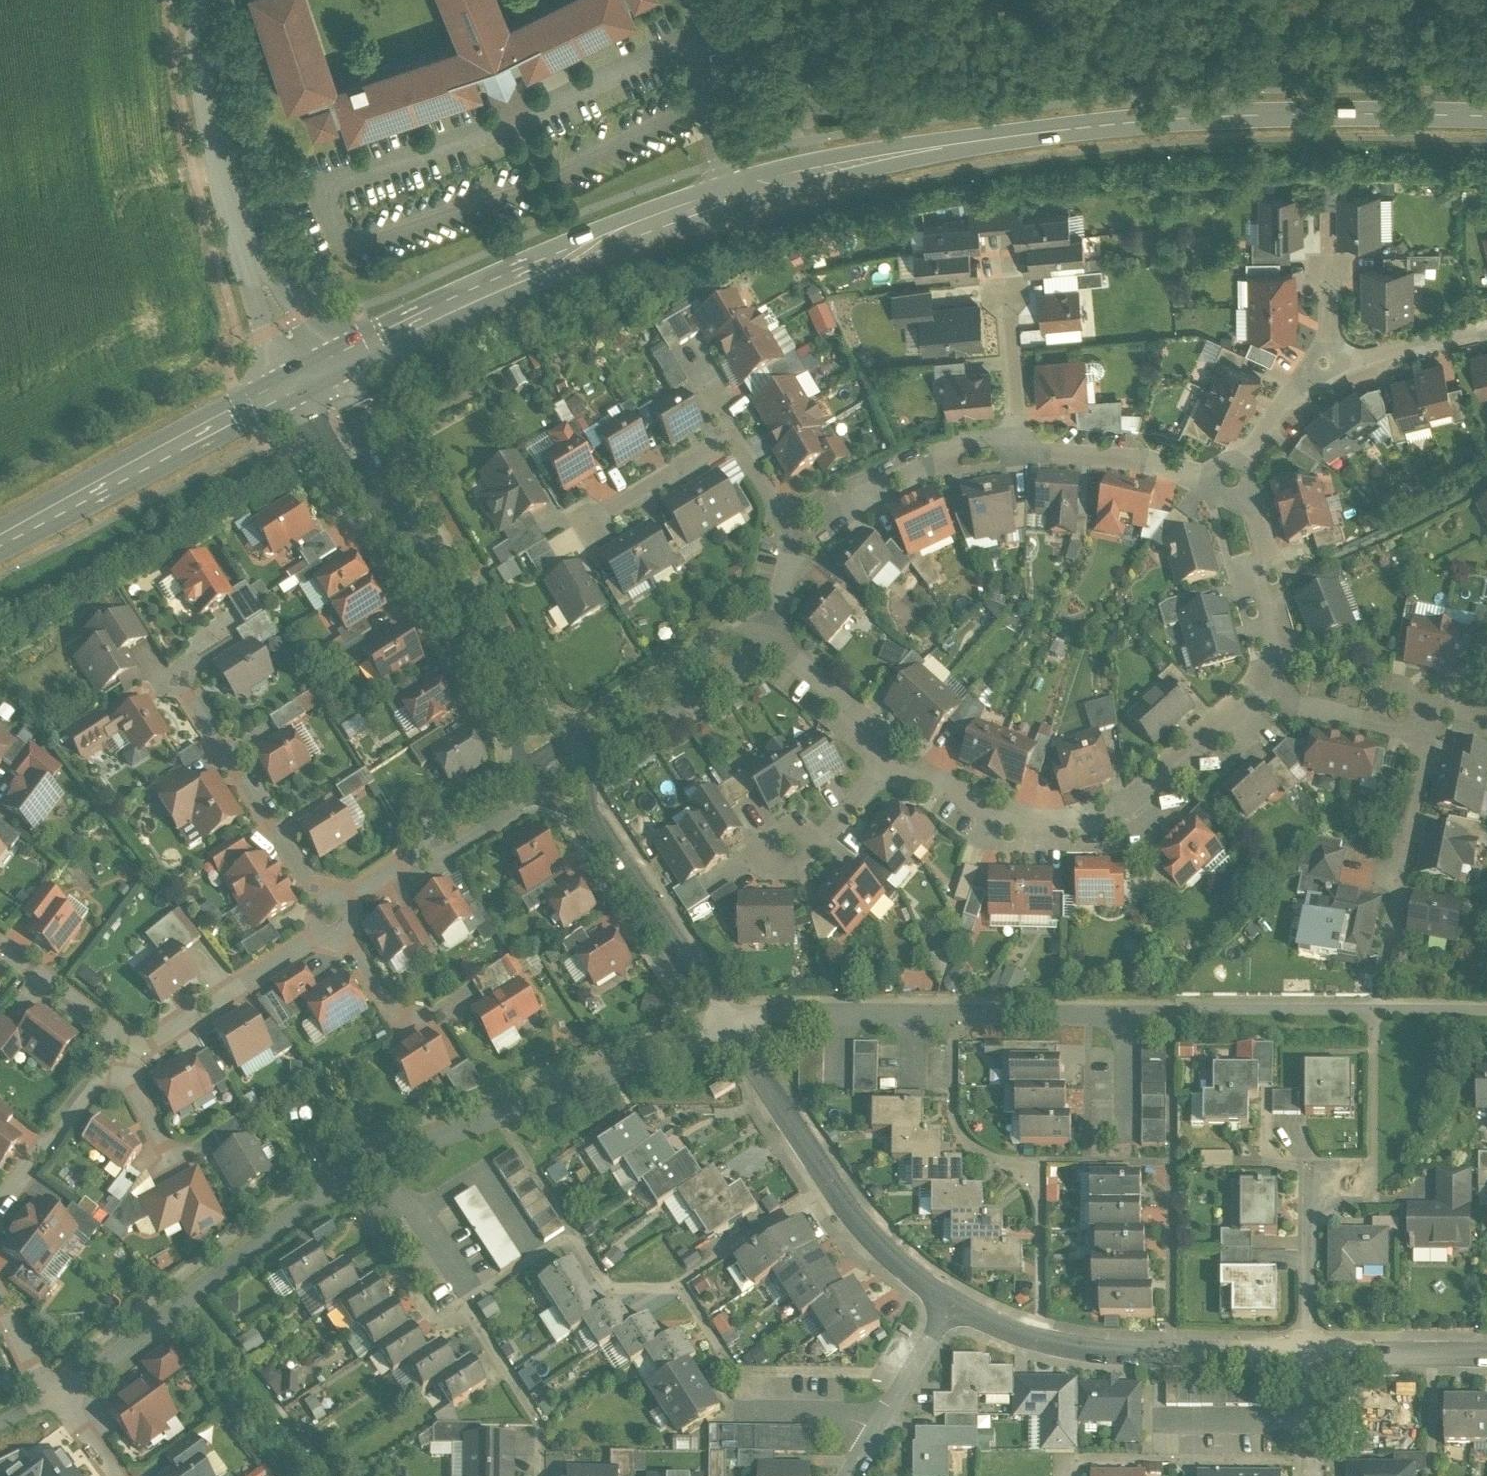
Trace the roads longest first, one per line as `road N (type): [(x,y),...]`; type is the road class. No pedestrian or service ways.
road 1 (secondary): [(309,379),(571,255),(826,171),(981,141),(1117,127),(1486,118)]
road 2 (residential): [(48,1399),(373,1163),(732,1030)]
road 3 (residential): [(558,765),(309,379)]
road 4 (residential): [(1262,694),(1125,811),(1089,826),(1032,824),(977,806),(886,759)]
road 5 (residential): [(309,379),(241,229),(215,144),(194,0)]
road 6 (residential): [(732,1030),(795,1016),(1117,1016)]
road 7 (residential): [(1313,1361),(1071,1350),(1011,1336),(949,1308)]
road 8 (residential): [(949,1308),(854,1214),(732,1030)]
road 9 (secondary): [(0,541),(309,379)]
road 10 (residential): [(732,1030),(558,765)]
road 11 (residential): [(333,921),(175,673)]
road 12 (residential): [(558,765),(359,894),(333,921)]
road 13 (residential): [(333,921),(125,1060)]
road 14 (residential): [(768,631),(558,765)]
road 15 (residential): [(802,543),(856,494),(914,461),(1019,444)]
road 16 (residential): [(1225,488),(1242,497),(1263,551),(1262,694)]
road 17 (residential): [(1019,444),(1225,488)]
road 18 (residential): [(125,1060),(0,1210)]
road 19 (residential): [(856,1475),(949,1308)]
road 20 (residential): [(1313,1361),(1313,1171)]
road 21 (residential): [(1439,715),(1262,694)]
road 22 (residential): [(0,938),(106,1027),(125,1060)]
road 23 (residential): [(733,437),(582,525)]
road 24 (residential): [(886,759),(768,631)]
road 25 (residential): [(1439,715),(1402,885)]
road 26 (residential): [(1486,1364),(1313,1361)]
road 27 (residential): [(1319,371),(1486,331)]
road 28 (residential): [(1225,488),(1319,371)]
road 29 (residential): [(1019,444),(1004,295)]
road 30 (residential): [(886,759),(793,862)]
road 31 (residential): [(802,543),(733,437)]

